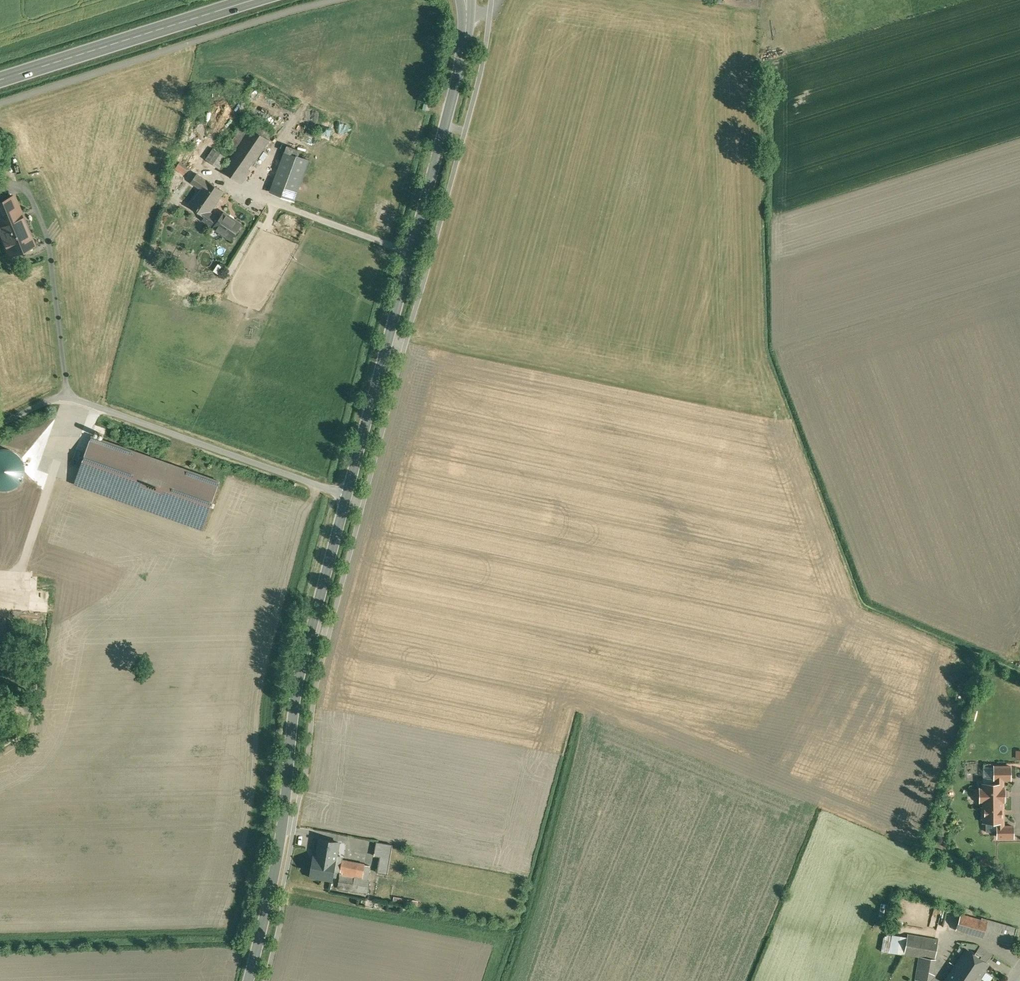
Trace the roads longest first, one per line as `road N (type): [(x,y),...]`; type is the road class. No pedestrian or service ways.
road 1 (tertiary): [(250,980),(274,882),(306,652),(456,85),(466,0)]
road 2 (primary): [(0,80),(252,0)]

